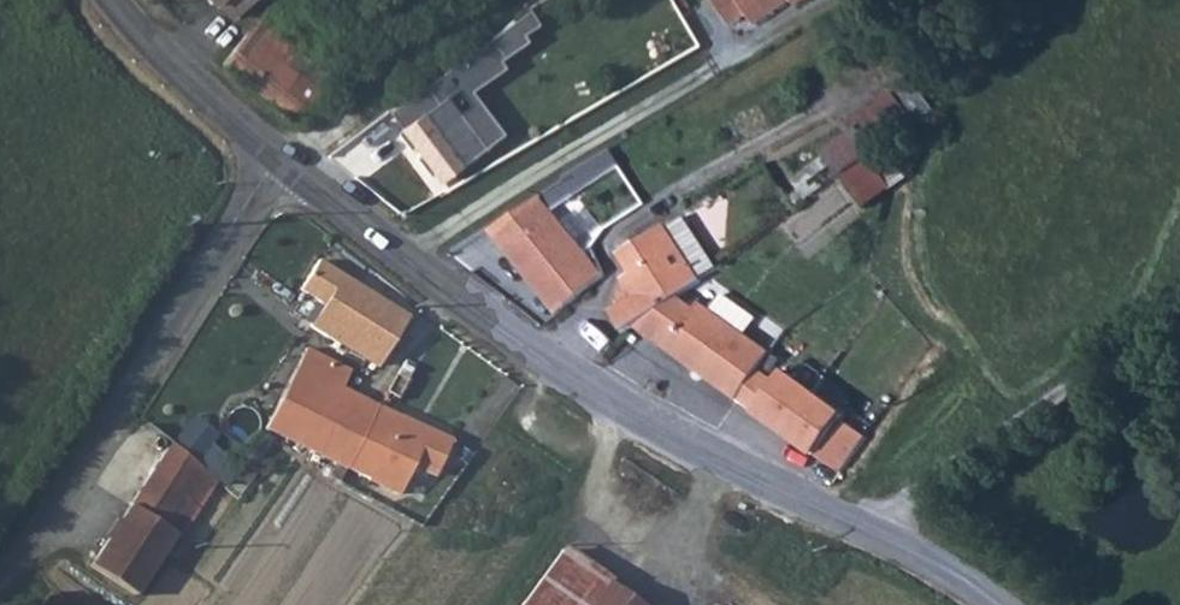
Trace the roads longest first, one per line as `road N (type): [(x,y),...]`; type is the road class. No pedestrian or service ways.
road 1 (tertiary): [(277,161),(623,402),(996,604)]
road 2 (unclassified): [(0,572),(277,161)]
road 3 (tertiary): [(110,0),(147,45),(277,161)]

